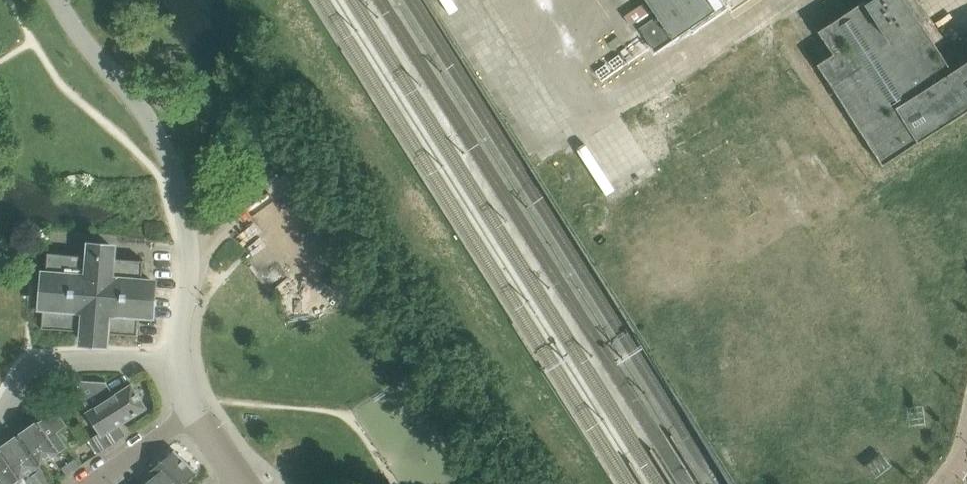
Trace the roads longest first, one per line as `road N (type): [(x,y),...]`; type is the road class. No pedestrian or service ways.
road 1 (residential): [(57,0),(164,151),(190,272)]
road 2 (residential): [(0,416),(38,365),(183,360)]
road 3 (residential): [(85,483),(197,401)]

